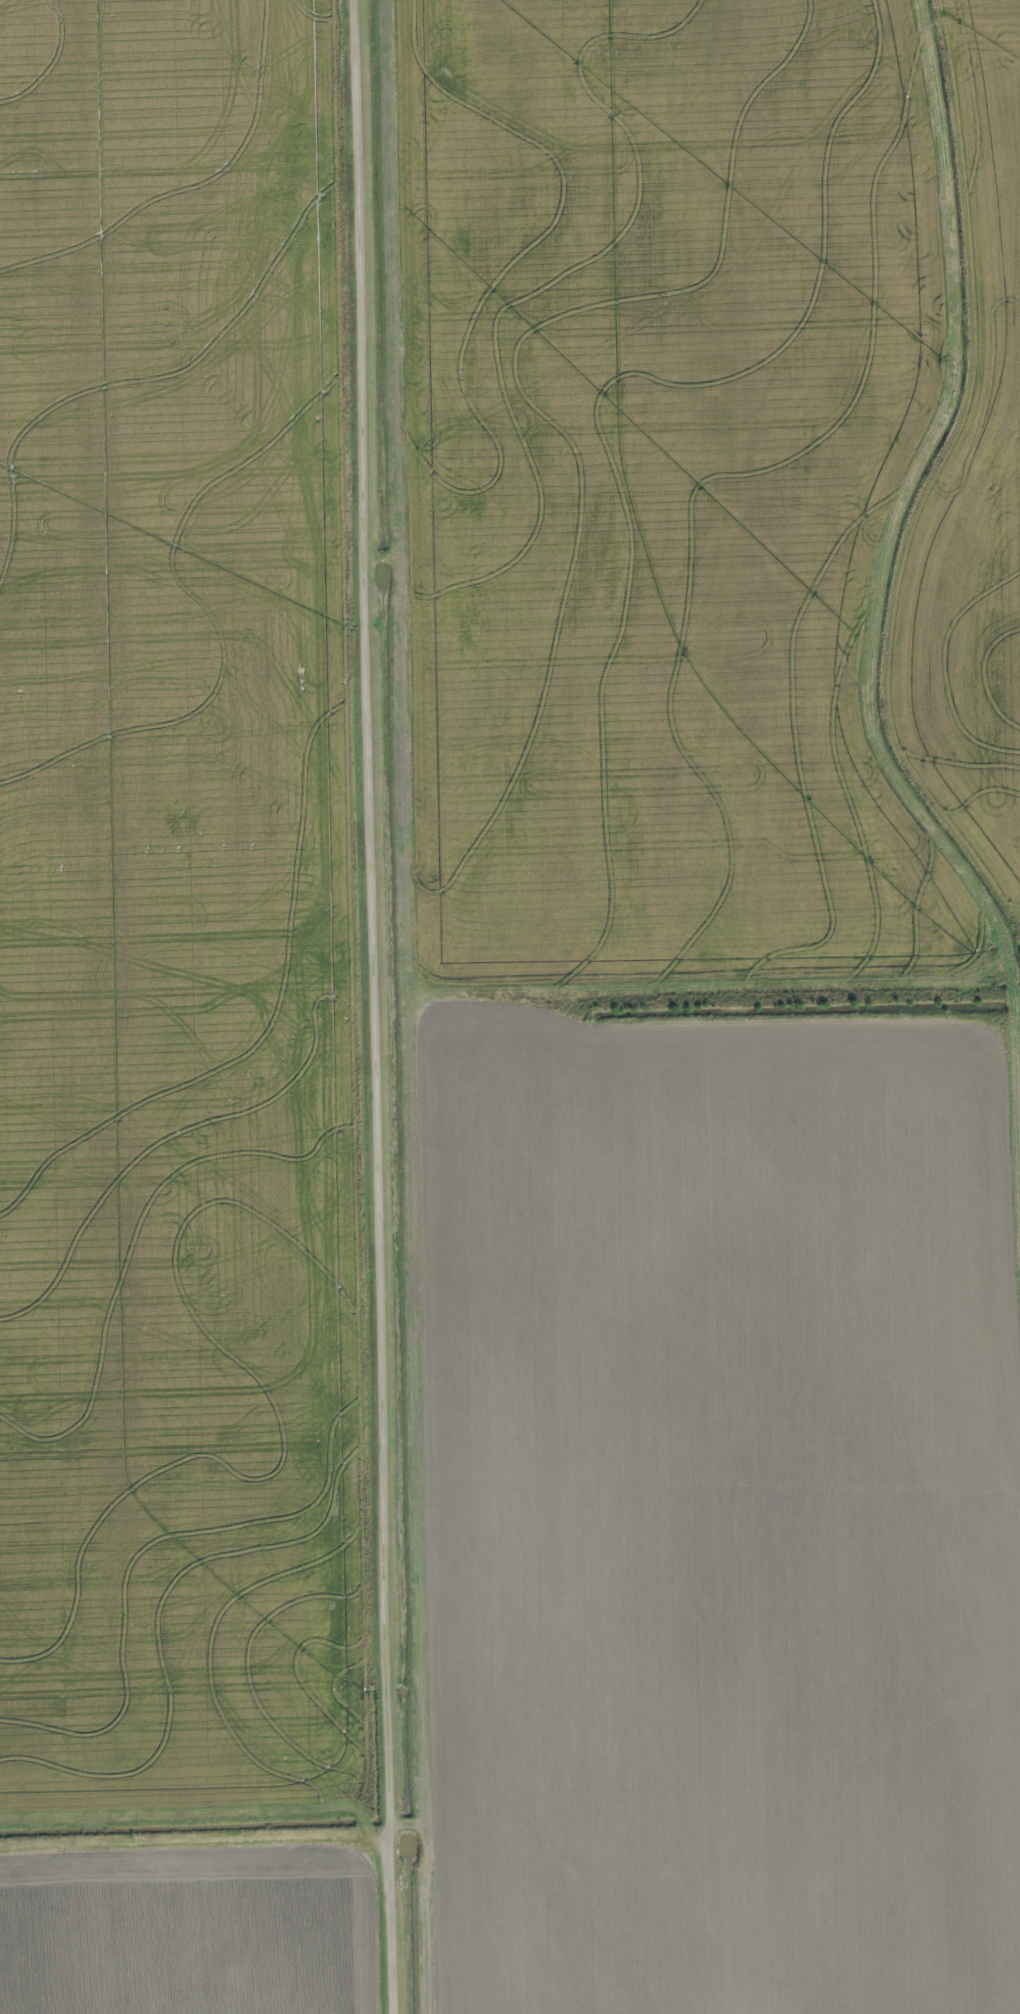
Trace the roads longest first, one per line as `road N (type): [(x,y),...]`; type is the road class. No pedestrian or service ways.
road 1 (residential): [(356,0),(397,2013)]

